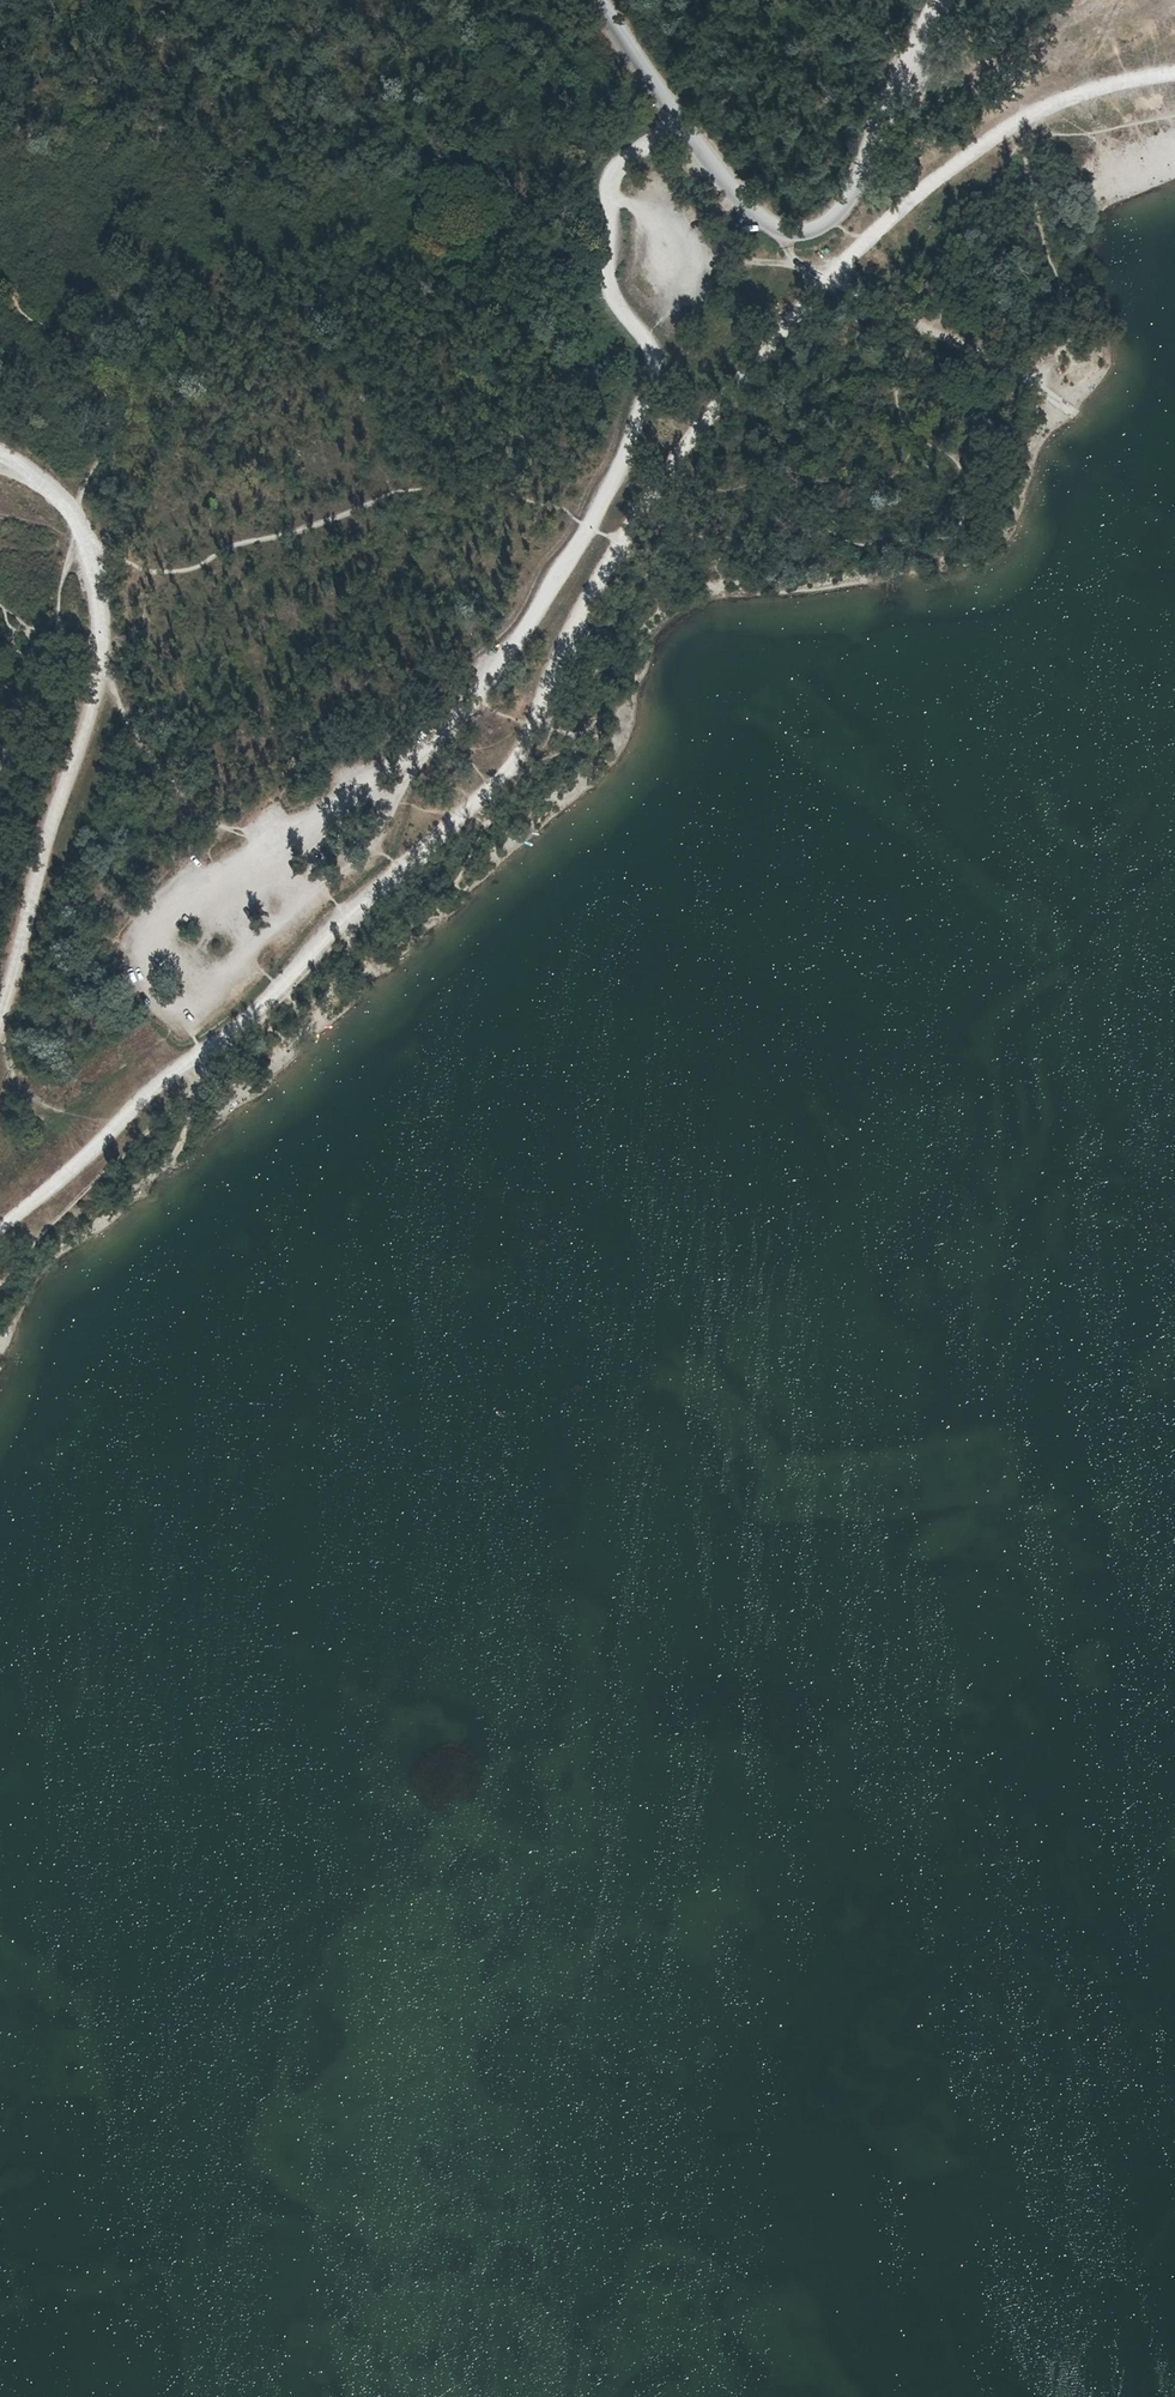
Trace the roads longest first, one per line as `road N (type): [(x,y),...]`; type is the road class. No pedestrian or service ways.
road 1 (unclassified): [(682,126),(615,168),(604,193),(610,301),(650,345),(654,377),(624,469),(497,681),(388,793)]
road 2 (unclassified): [(682,126),(748,208),(792,238),(841,212),(859,186)]
road 3 (track): [(256,840),(208,819),(142,746),(102,669)]
road 4 (track): [(859,186),(943,0)]
road 5 (unclassified): [(595,0),(682,126)]

